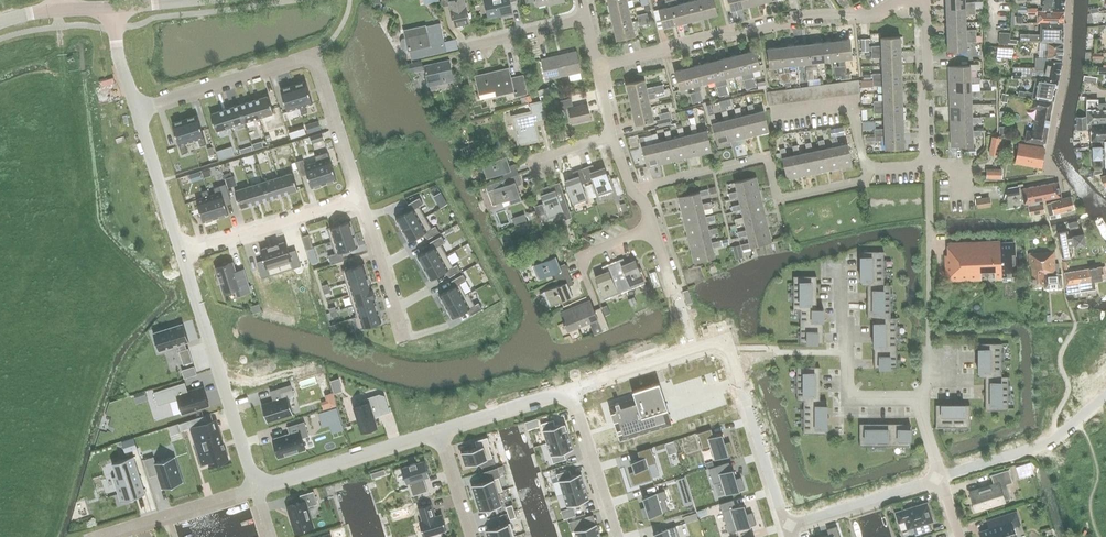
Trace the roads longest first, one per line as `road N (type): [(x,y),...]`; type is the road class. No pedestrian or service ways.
road 1 (residential): [(361,198),(315,52),(136,109)]
road 2 (residential): [(903,0),(875,15),(797,17),(598,67)]
road 3 (residential): [(839,264),(847,399),(917,398),(941,478)]
road 4 (unclassified): [(181,254),(255,487)]
road 5 (residential): [(866,169),(926,166),(924,0)]
road 6 (residential): [(786,526),(726,339)]
road 7 (unclassified): [(255,487),(436,430)]
road 8 (residential): [(0,310),(181,254)]
road 9 (residential): [(181,254),(361,198)]
road 10 (residential): [(941,478),(1051,442),(1105,395)]
road 11 (residential): [(1069,0),(1048,158),(1052,175)]
road 12 (residential): [(95,536),(255,487)]
road 13 (residential): [(941,478),(786,526)]
road 14 (unclassified): [(571,387),(726,339)]
road 15 (residential): [(618,536),(571,387)]
road 16 (residential): [(361,198),(405,339)]
road 17 (unclassified): [(137,114),(181,254)]
road 18 (residential): [(0,157),(137,114)]
road 19 (unclassified): [(436,430),(571,387)]
road 20 (residential): [(463,47),(587,19)]

